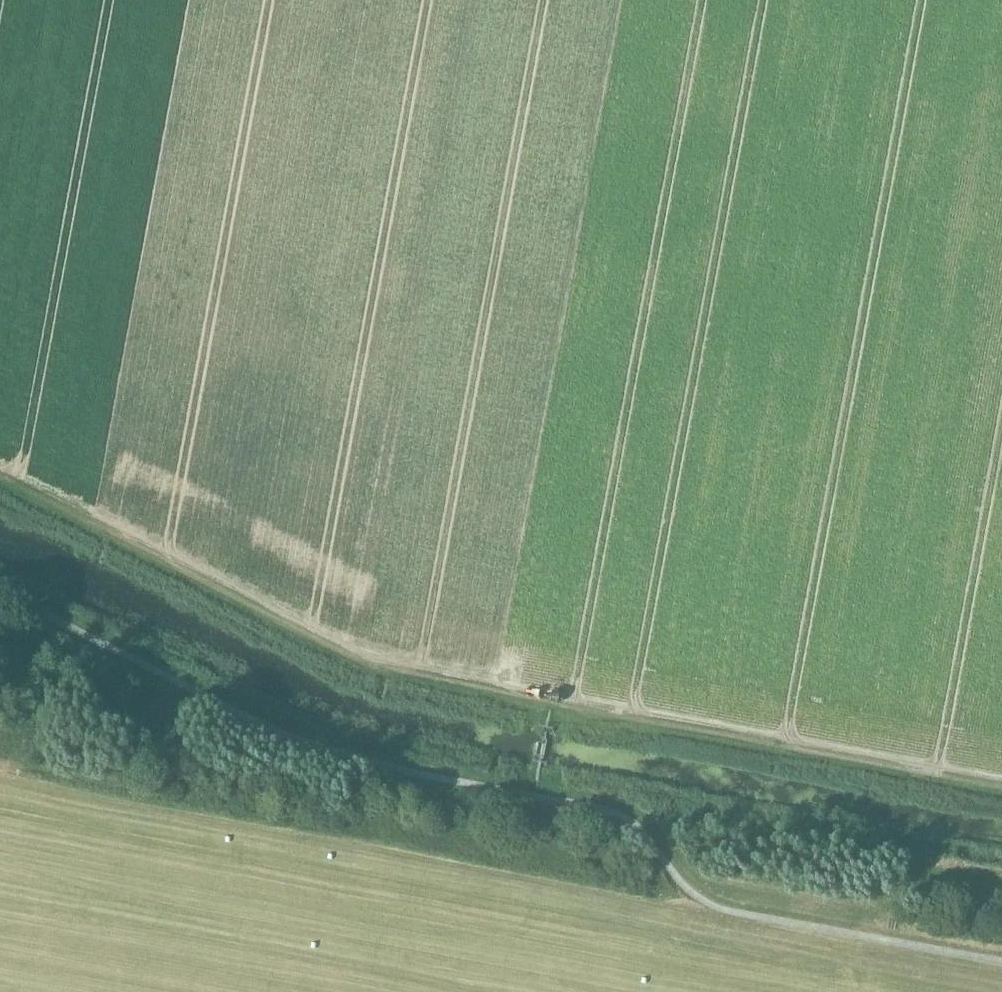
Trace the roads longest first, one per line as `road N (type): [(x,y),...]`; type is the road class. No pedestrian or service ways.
road 1 (track): [(1001,879),(940,870),(810,926)]

